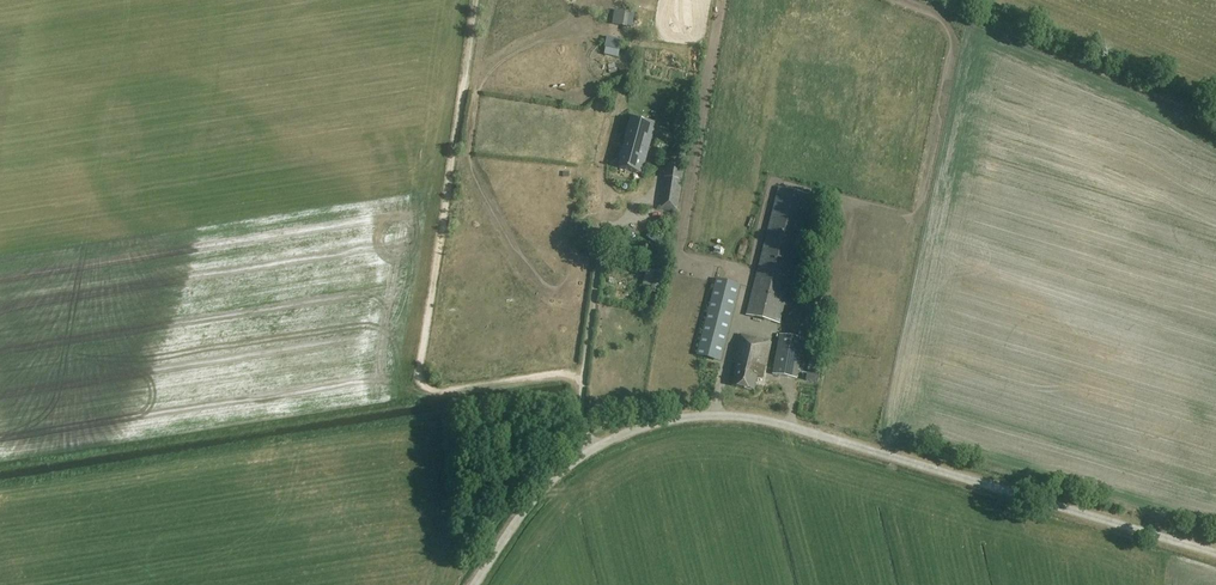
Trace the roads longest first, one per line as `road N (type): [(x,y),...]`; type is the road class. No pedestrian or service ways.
road 1 (unclassified): [(474,584),(518,517),(579,456),(650,423),(712,414),(794,427),(1215,552)]
road 2 (track): [(583,375),(438,391),(418,373),(474,0)]
road 3 (track): [(933,0),(1215,118)]
road 4 (track): [(583,375),(603,222)]

